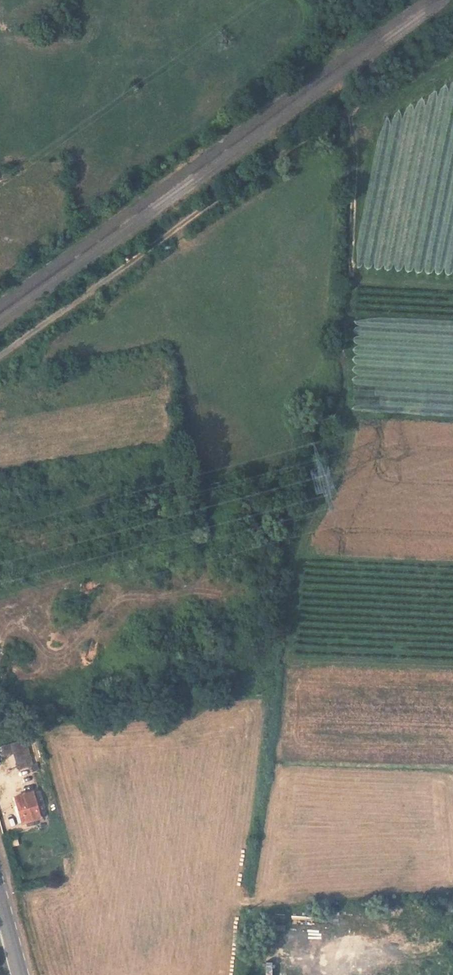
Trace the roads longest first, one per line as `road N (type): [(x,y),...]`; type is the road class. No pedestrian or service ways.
road 1 (track): [(0,357),(452,52)]

